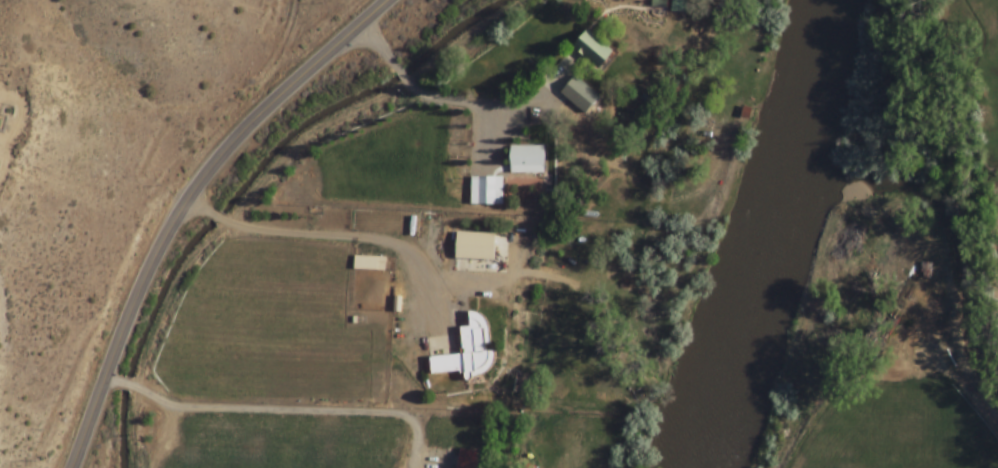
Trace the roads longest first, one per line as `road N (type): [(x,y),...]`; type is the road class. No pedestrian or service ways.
road 1 (track): [(523,0),(418,78),(298,141),(195,251),(141,362),(132,467)]
road 2 (secondary): [(70,467),(138,288),(192,190),(234,140),(385,0)]

